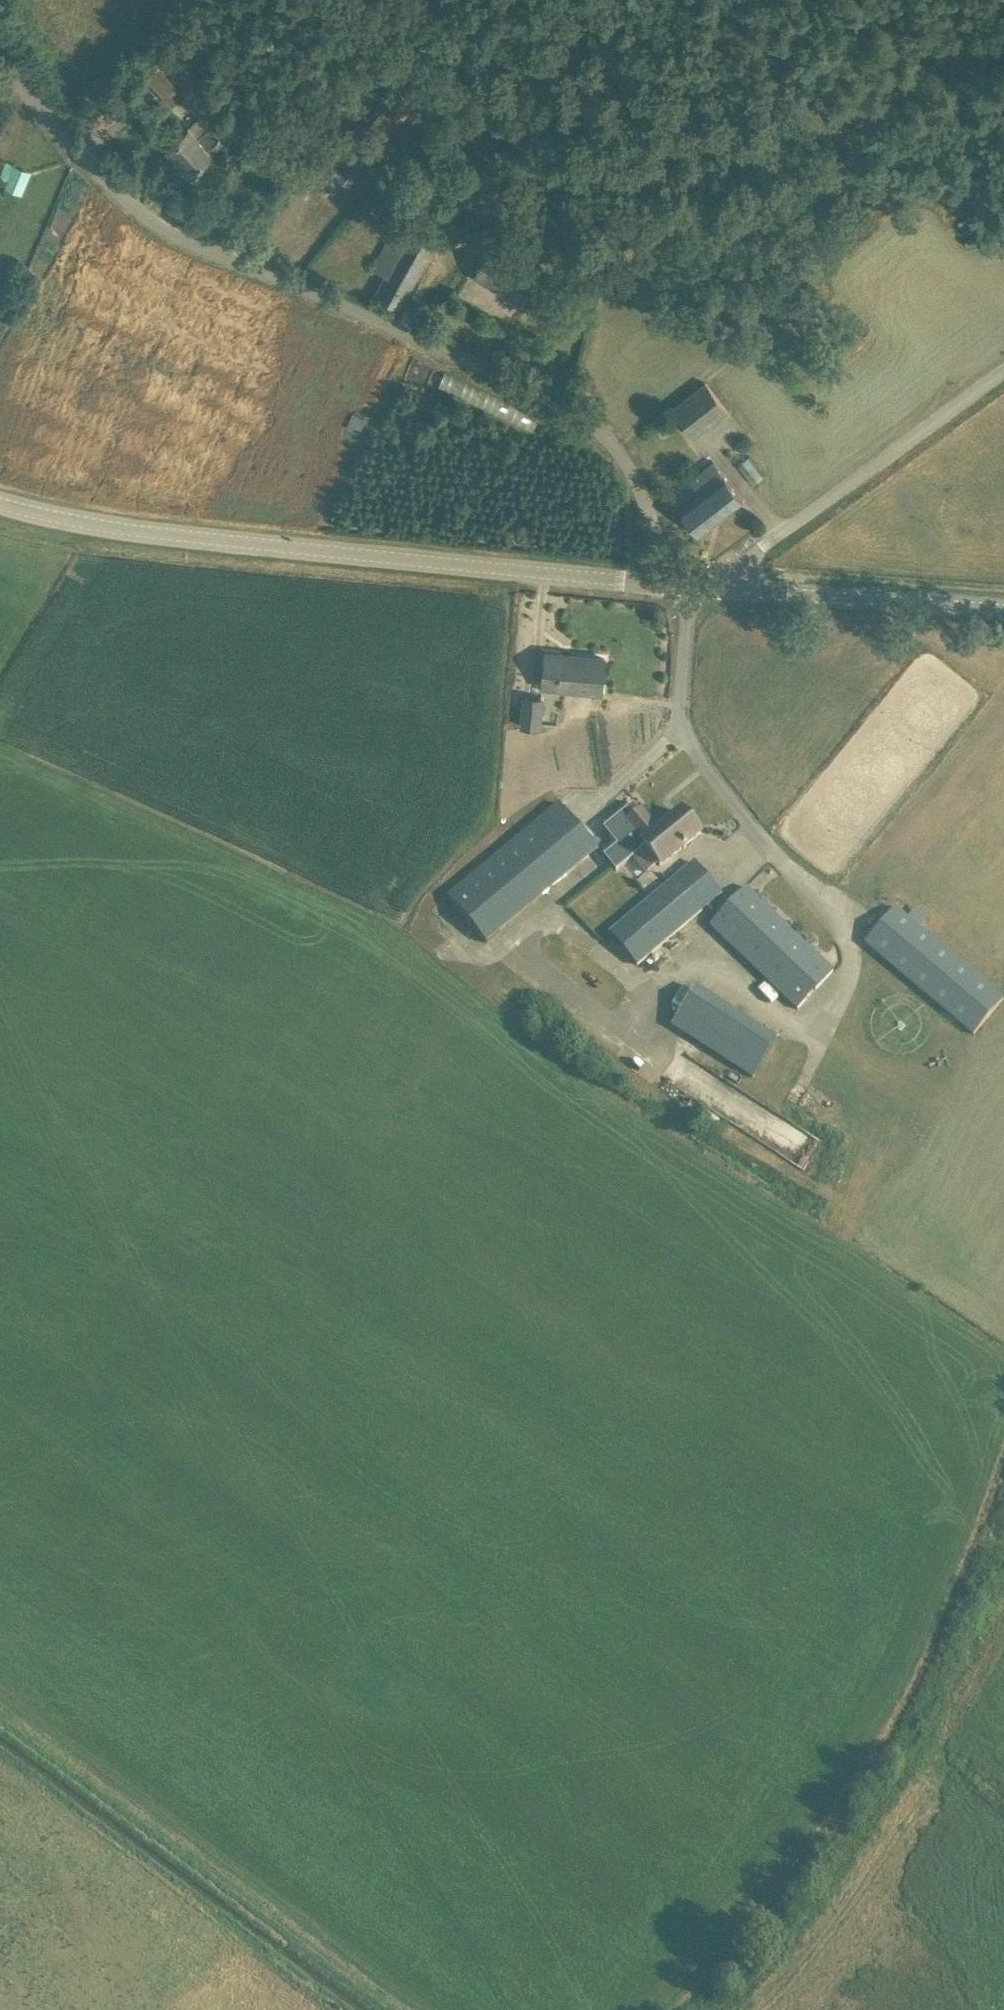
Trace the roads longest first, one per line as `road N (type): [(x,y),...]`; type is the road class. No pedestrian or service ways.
road 1 (unclassified): [(658,585),(652,519),(613,440),(565,409),(323,296),(164,231),(105,178),(0,47)]
road 2 (tertiary): [(658,585),(146,530),(0,502)]
road 3 (unclassified): [(725,590),(763,547),(1003,368)]
road 4 (tertiary): [(1003,607),(725,590)]

